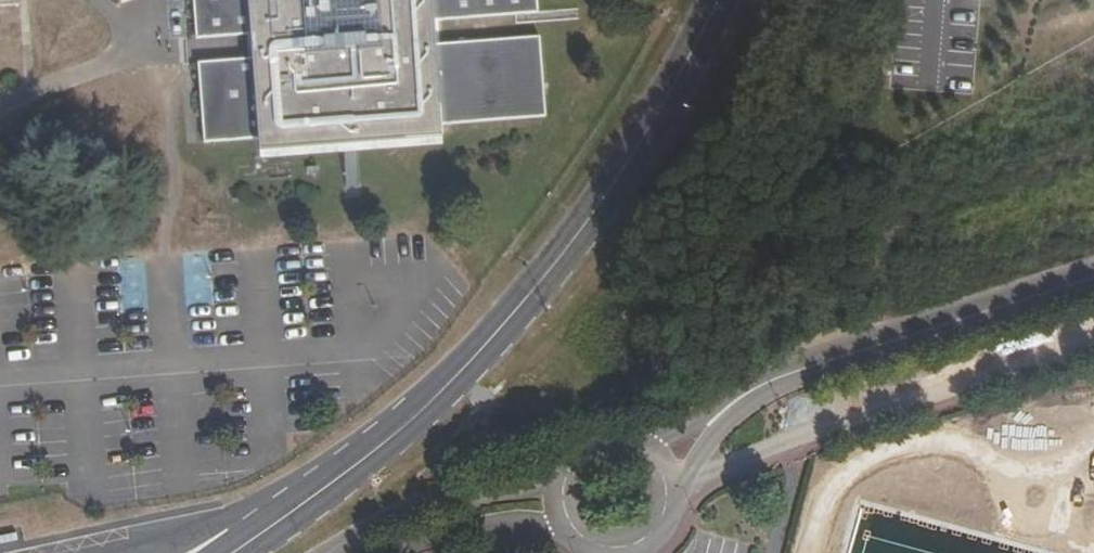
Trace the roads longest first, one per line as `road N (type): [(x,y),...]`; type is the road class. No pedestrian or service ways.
road 1 (secondary): [(234,552),(395,434),(495,332),(584,223),(657,114),(717,0)]
road 2 (unclassified): [(737,400),(786,376),(1093,278)]
road 3 (unclassified): [(566,484),(468,485),(416,499),(314,552)]
road 4 (unclassified): [(379,552),(438,530),(508,520),(581,536)]
road 5 (unclassified): [(667,513),(737,400)]
road 6 (unclassified): [(737,400),(683,430),(624,445)]

